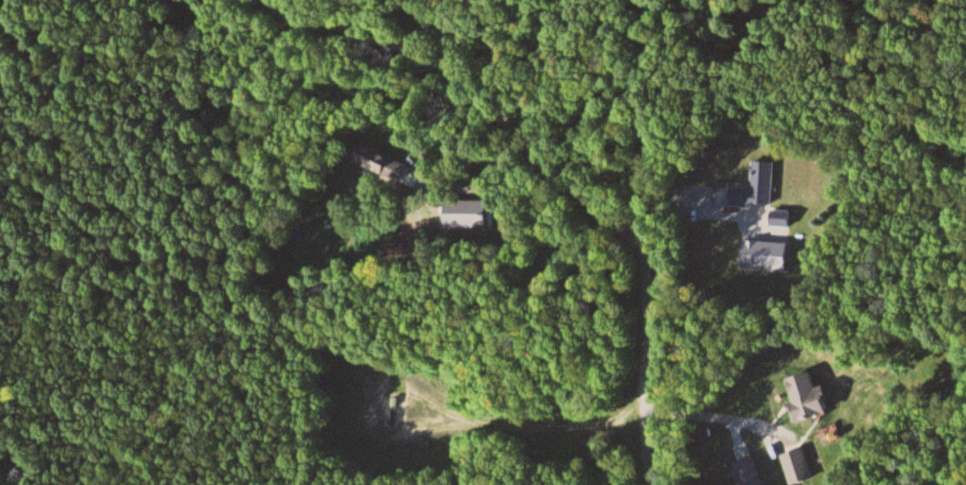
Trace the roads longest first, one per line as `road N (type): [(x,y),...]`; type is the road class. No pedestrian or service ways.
road 1 (track): [(250,0),(435,61),(550,139),(633,245),(643,281),(646,484)]
road 2 (track): [(469,418),(387,370),(336,402),(374,445),(469,418),(616,421),(644,407)]

